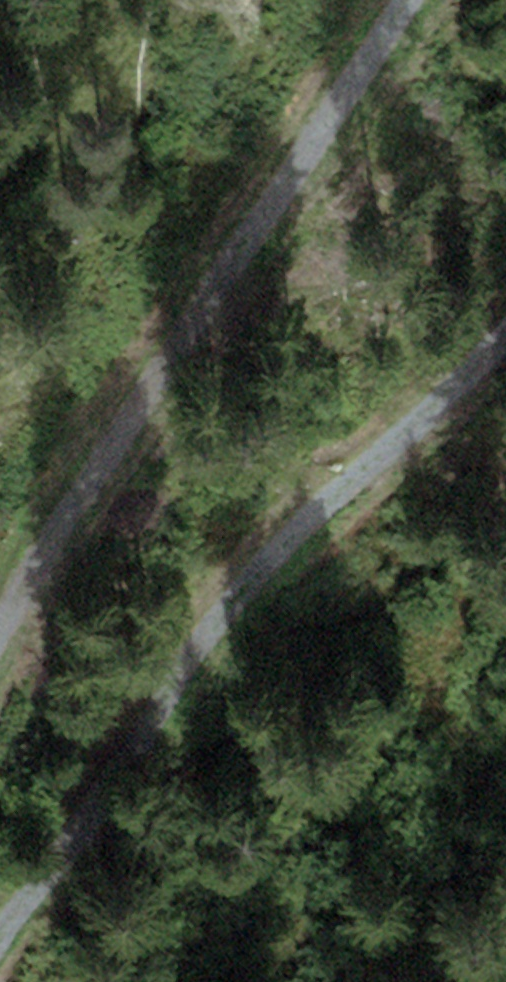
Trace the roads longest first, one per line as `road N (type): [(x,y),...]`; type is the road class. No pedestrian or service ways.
road 1 (track): [(0,686),(191,354),(437,0)]
road 2 (track): [(0,981),(346,513),(505,371)]

